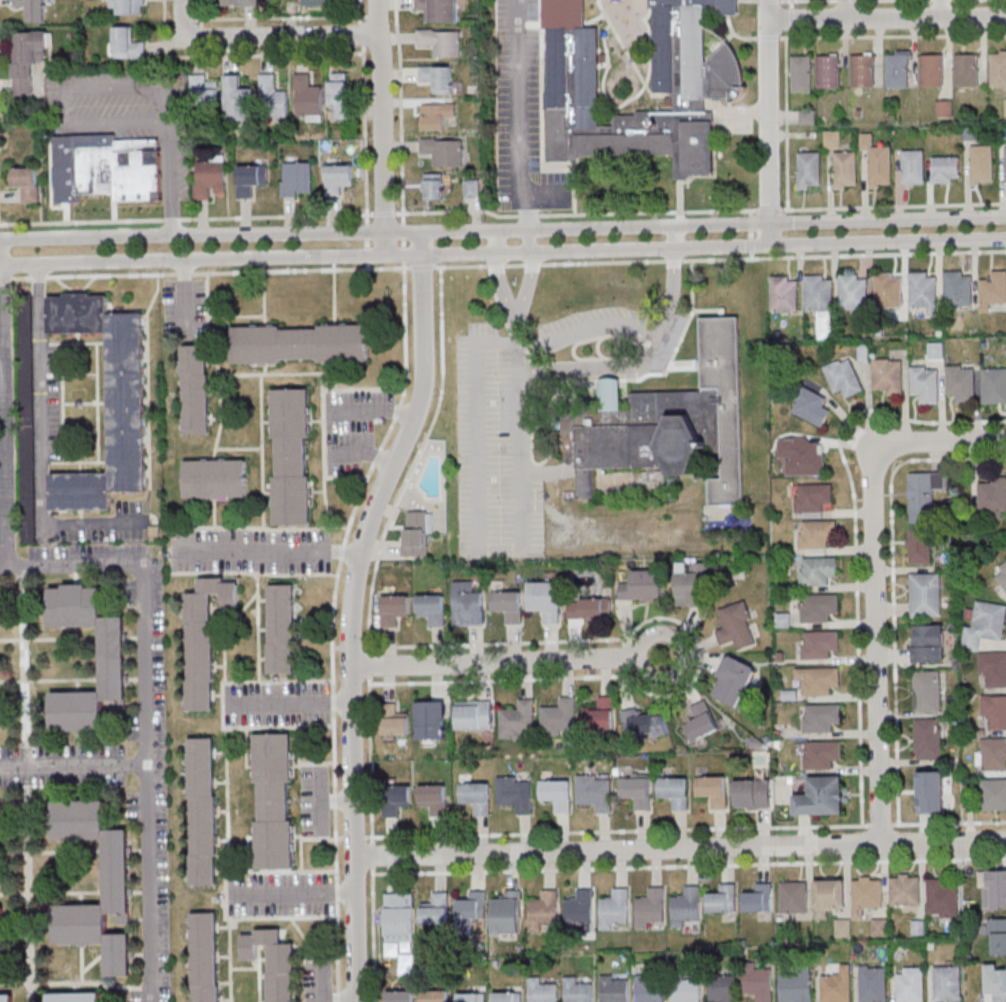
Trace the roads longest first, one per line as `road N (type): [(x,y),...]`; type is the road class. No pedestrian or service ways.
road 1 (residential): [(359,1001),(356,584),(420,403),(422,231)]
road 2 (residential): [(1005,841),(358,856)]
road 3 (residential): [(156,1001),(146,565),(0,566)]
road 4 (tertiary): [(422,231),(0,240)]
road 5 (tertiary): [(0,266),(422,258)]
road 6 (residential): [(878,843),(877,551),(885,449)]
road 7 (residential): [(666,656),(354,662)]
road 8 (residential): [(385,258),(381,0)]
road 9 (tertiary): [(678,224),(422,231)]
road 10 (residential): [(1005,18),(769,20)]
road 11 (residential): [(774,221),(769,20)]
road 12 (residential): [(382,37),(187,38)]
road 13 (residential): [(5,379),(5,566)]
road 14 (residential): [(0,768),(153,764)]
road 15 (tertiary): [(531,255),(676,250)]
road 16 (tertiary): [(876,244),(1005,240)]
road 17 (tertiary): [(1005,214),(877,218)]
road 18 (residential): [(1005,441),(885,449)]
road 19 (residential): [(5,379),(0,260)]

